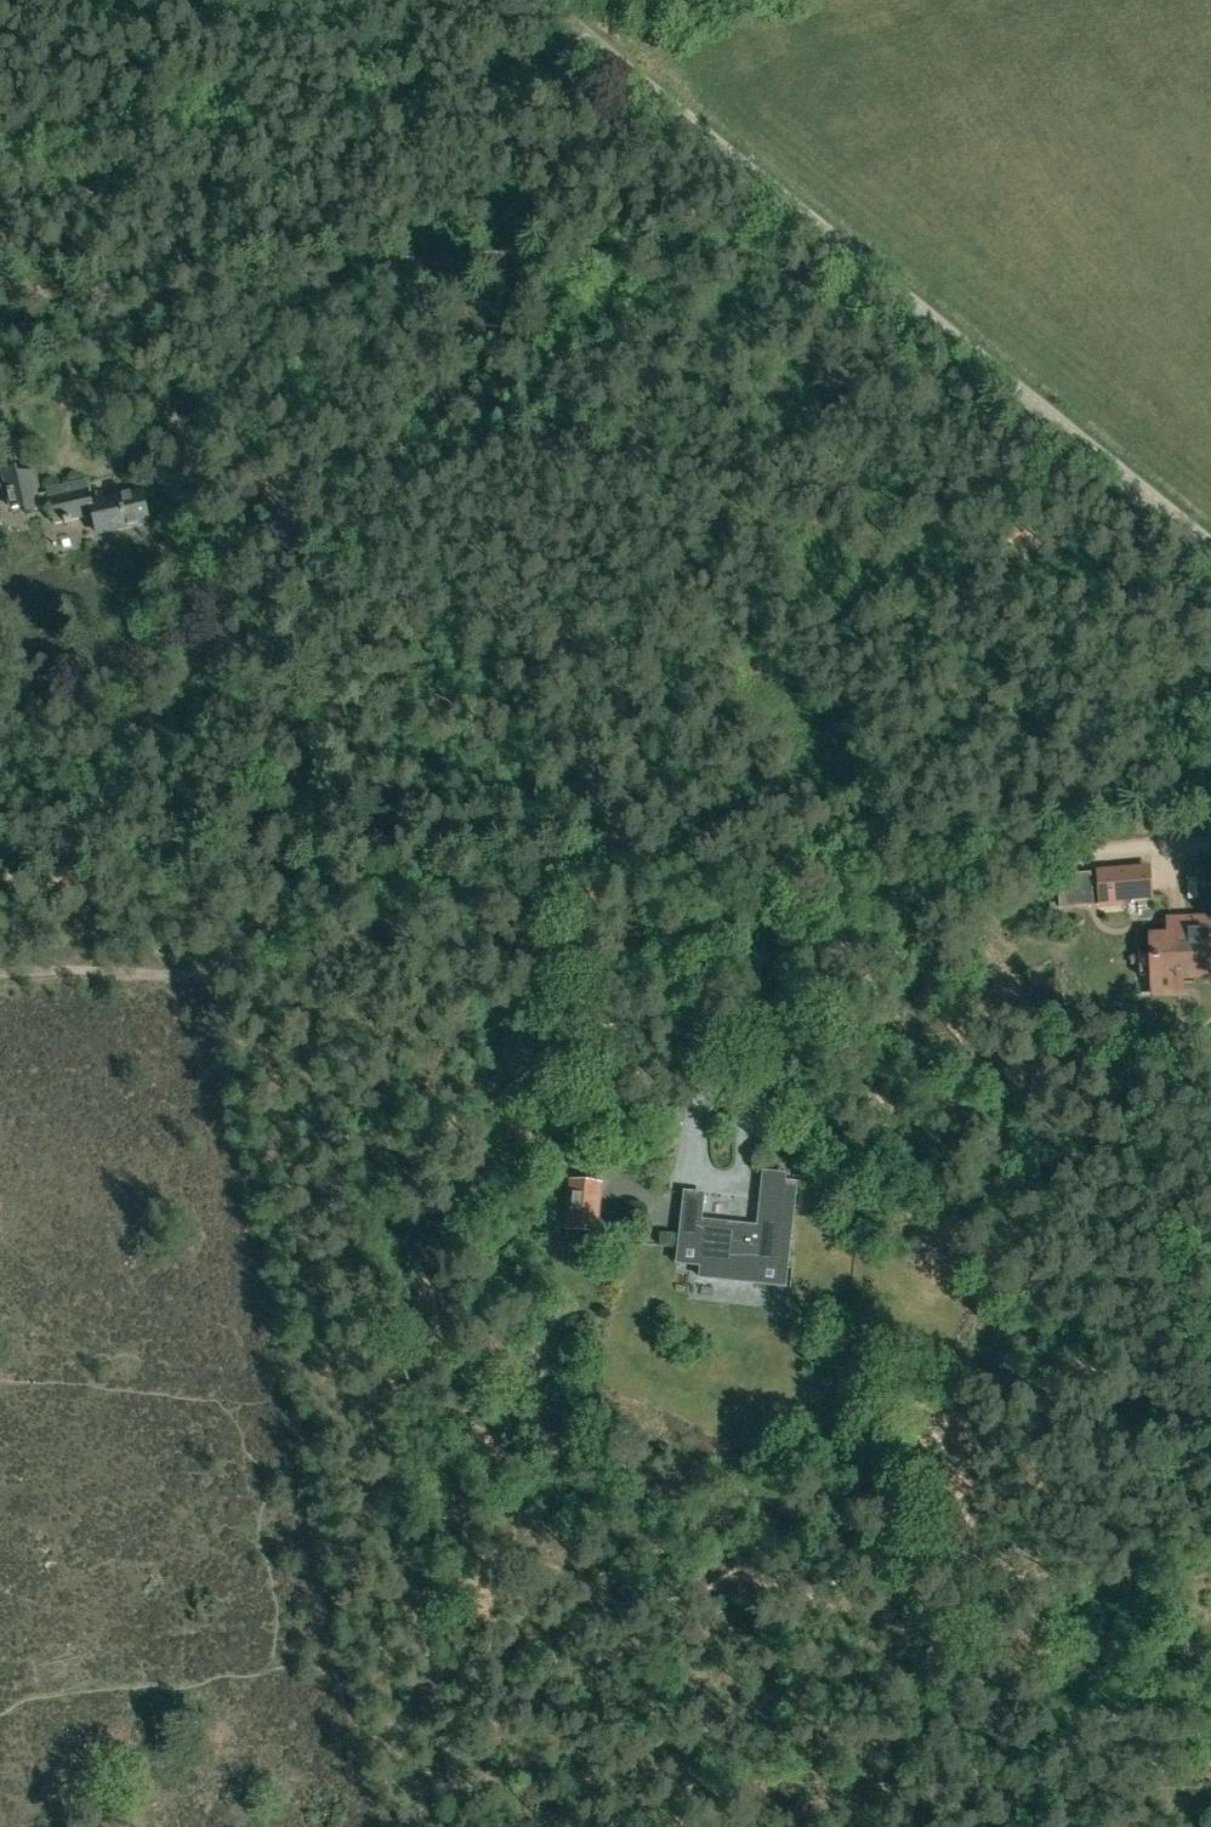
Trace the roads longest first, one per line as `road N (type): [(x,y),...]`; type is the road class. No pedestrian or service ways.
road 1 (unclassified): [(1210,549),(537,0)]
road 2 (track): [(637,81),(600,93),(0,147)]
road 3 (track): [(289,907),(756,867)]
road 4 (unclassified): [(756,867),(1210,840)]
road 5 (track): [(0,969),(212,968),(285,928),(289,907)]

